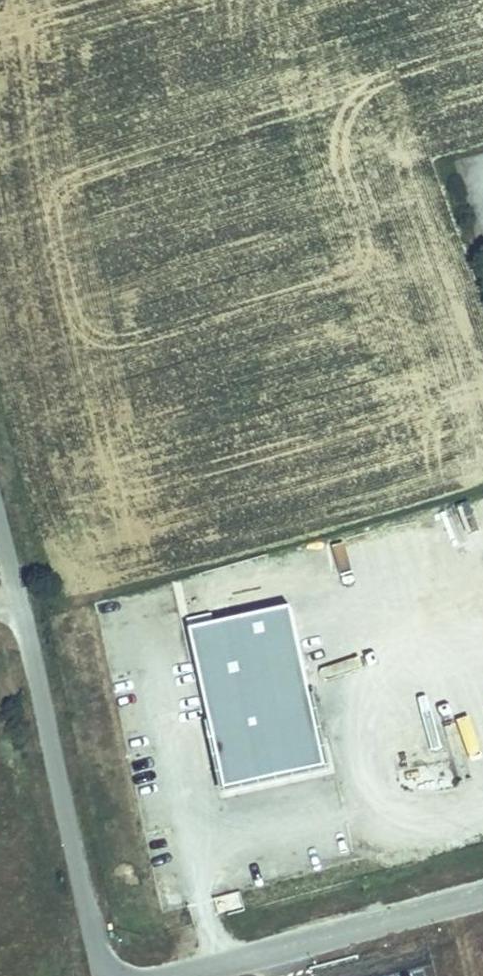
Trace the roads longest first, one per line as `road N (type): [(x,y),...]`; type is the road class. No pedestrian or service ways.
road 1 (unclassified): [(0,508),(103,975)]
road 2 (unclassified): [(482,898),(188,975)]

